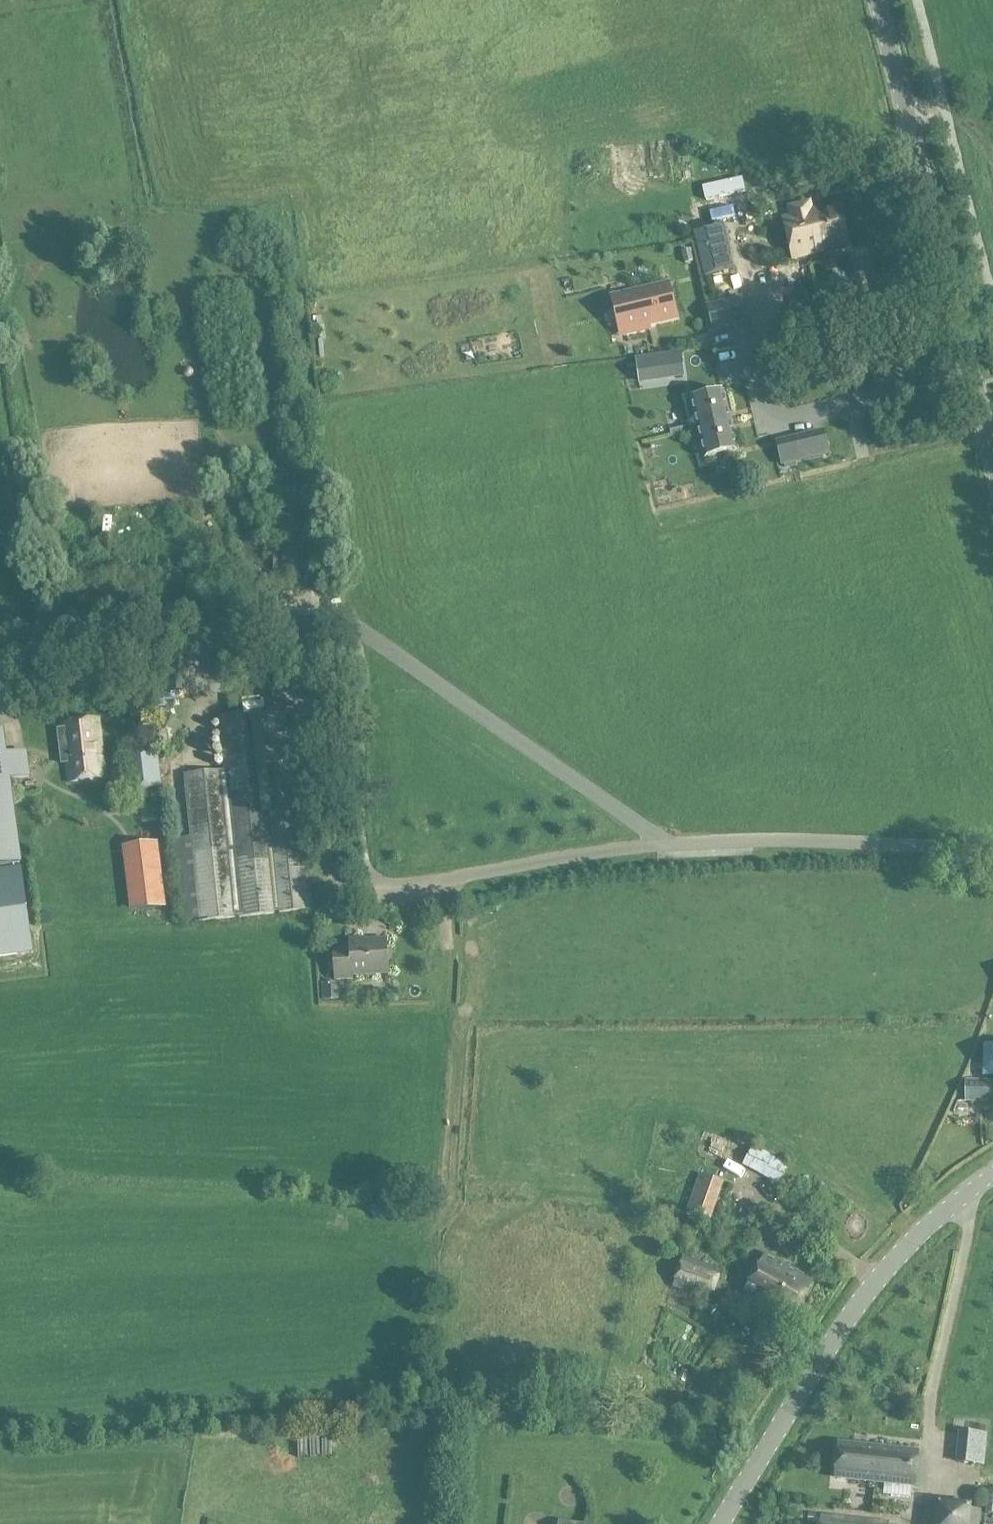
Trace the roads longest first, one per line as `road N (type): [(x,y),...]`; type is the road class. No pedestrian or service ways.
road 1 (unclassified): [(992,460),(878,0)]
road 2 (unclassified): [(723,1523),(878,1274),(992,1177)]

